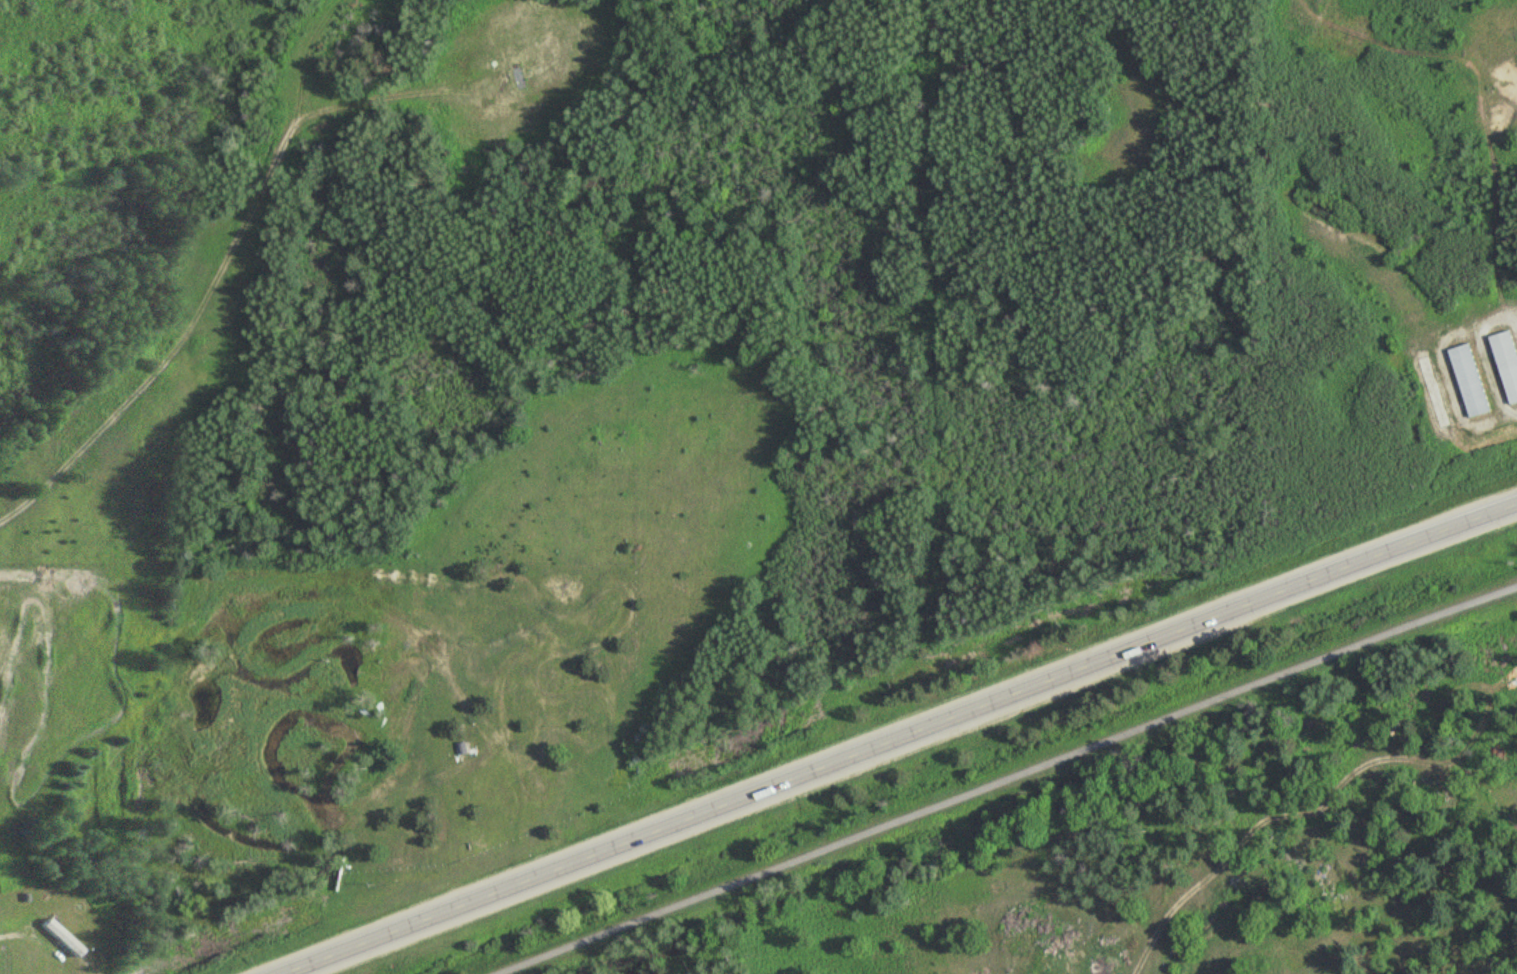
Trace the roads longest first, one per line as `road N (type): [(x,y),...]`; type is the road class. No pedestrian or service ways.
road 1 (primary): [(1516,504),(281,973)]
road 2 (track): [(1135,973),(1173,906),(1270,813),(1320,811),(1348,771),(1390,754)]

